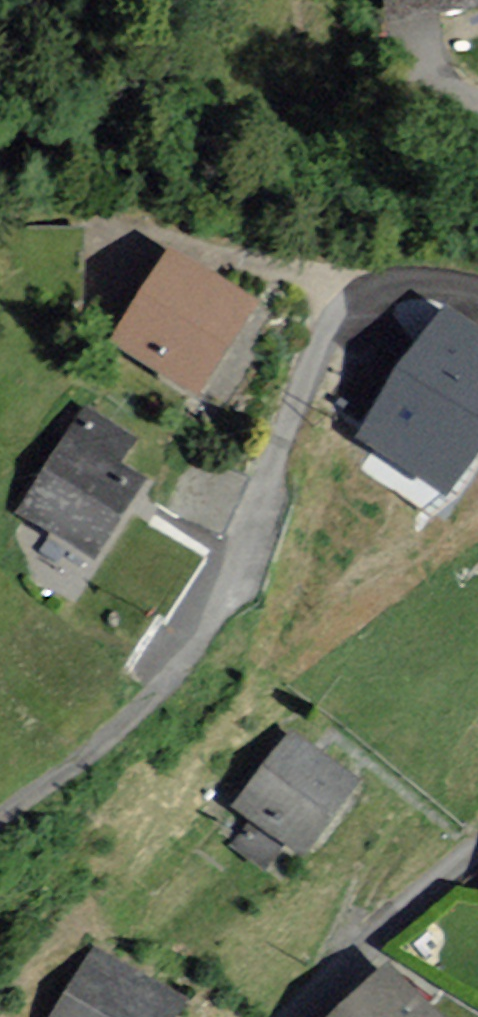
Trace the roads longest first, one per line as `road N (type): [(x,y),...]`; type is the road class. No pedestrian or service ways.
road 1 (residential): [(477,290),(412,280),(345,304),(317,349),(224,620),(134,716),(0,819)]
road 2 (residential): [(291,1016),(477,849)]

